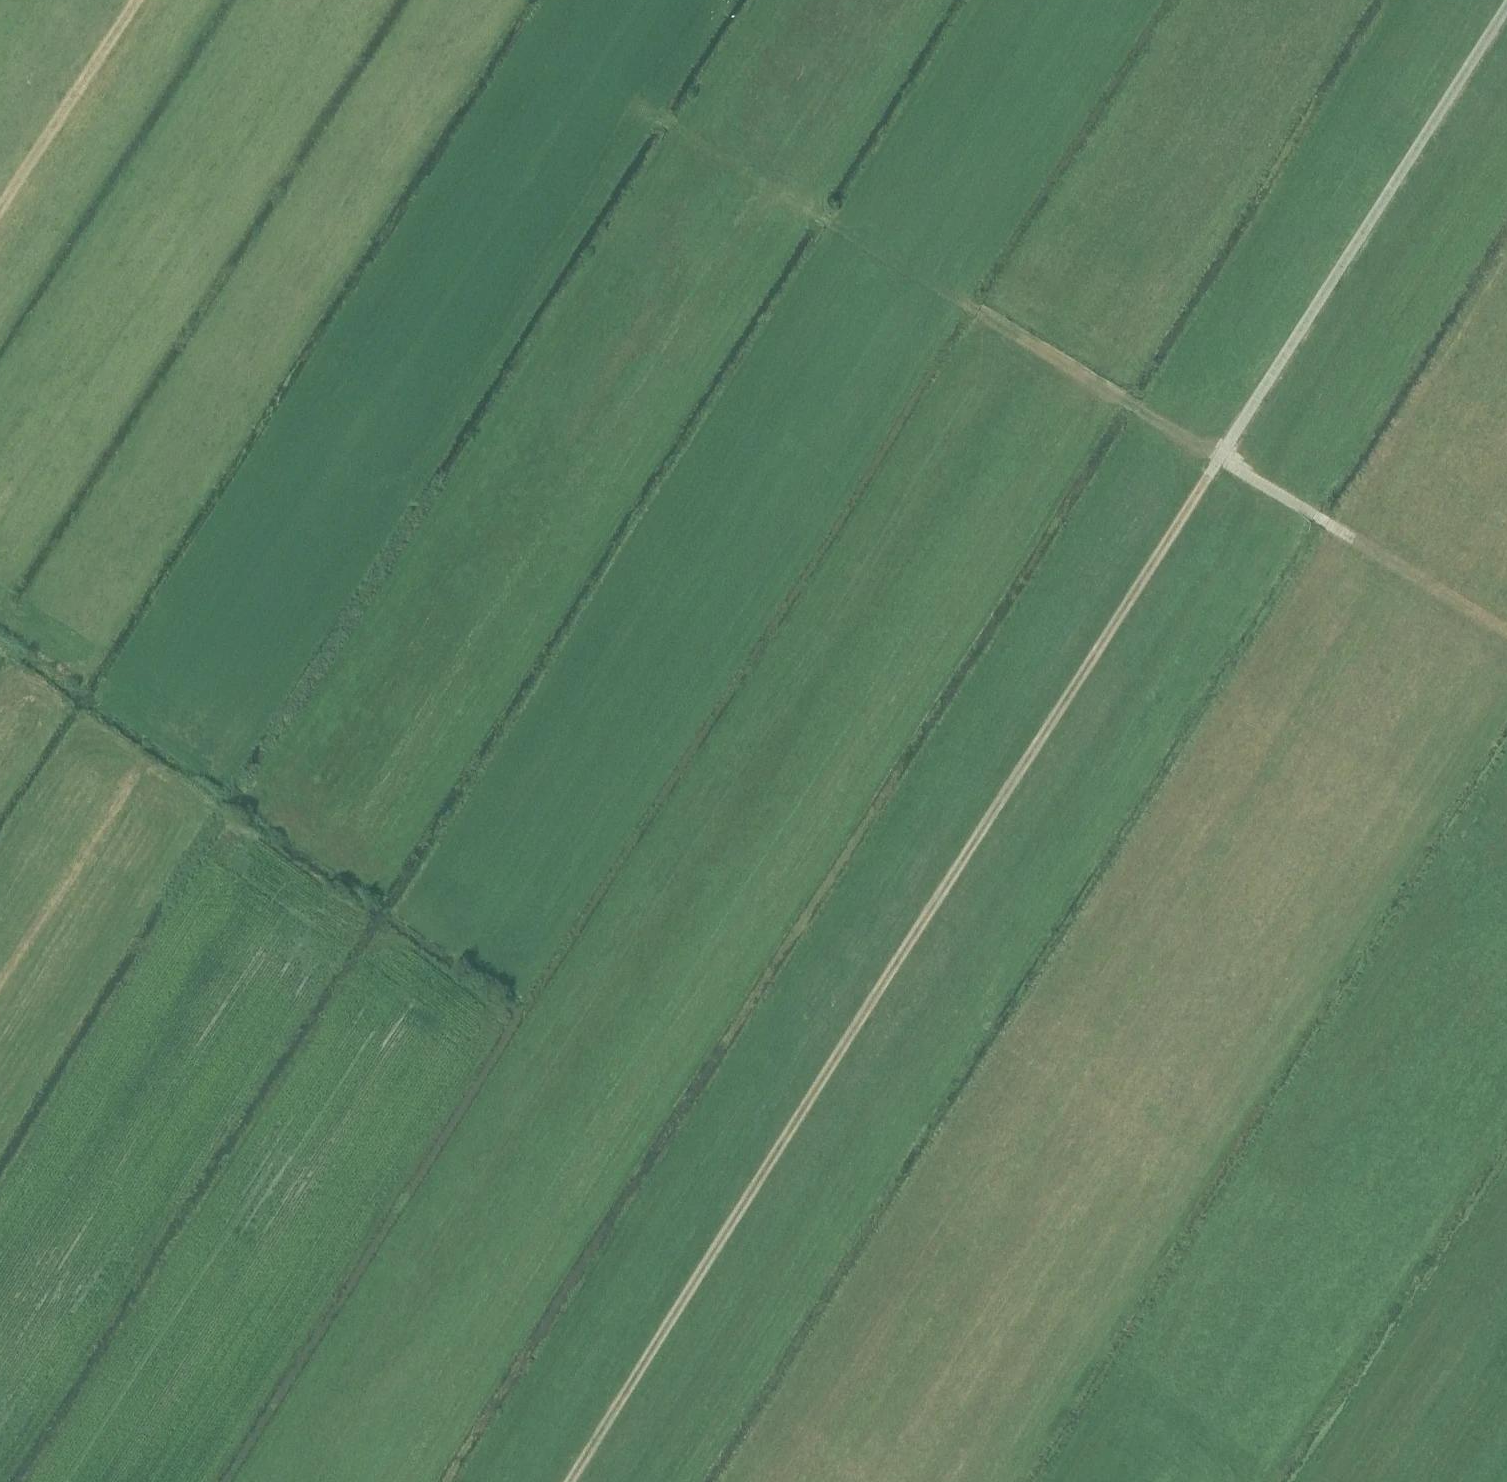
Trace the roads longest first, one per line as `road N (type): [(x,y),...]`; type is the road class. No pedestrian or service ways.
road 1 (track): [(1221,456),(570,1481)]
road 2 (track): [(653,115),(1221,456)]
road 3 (track): [(1506,5),(1221,456)]
road 4 (track): [(1221,456),(1506,631)]
road 5 (track): [(136,0),(0,207)]

